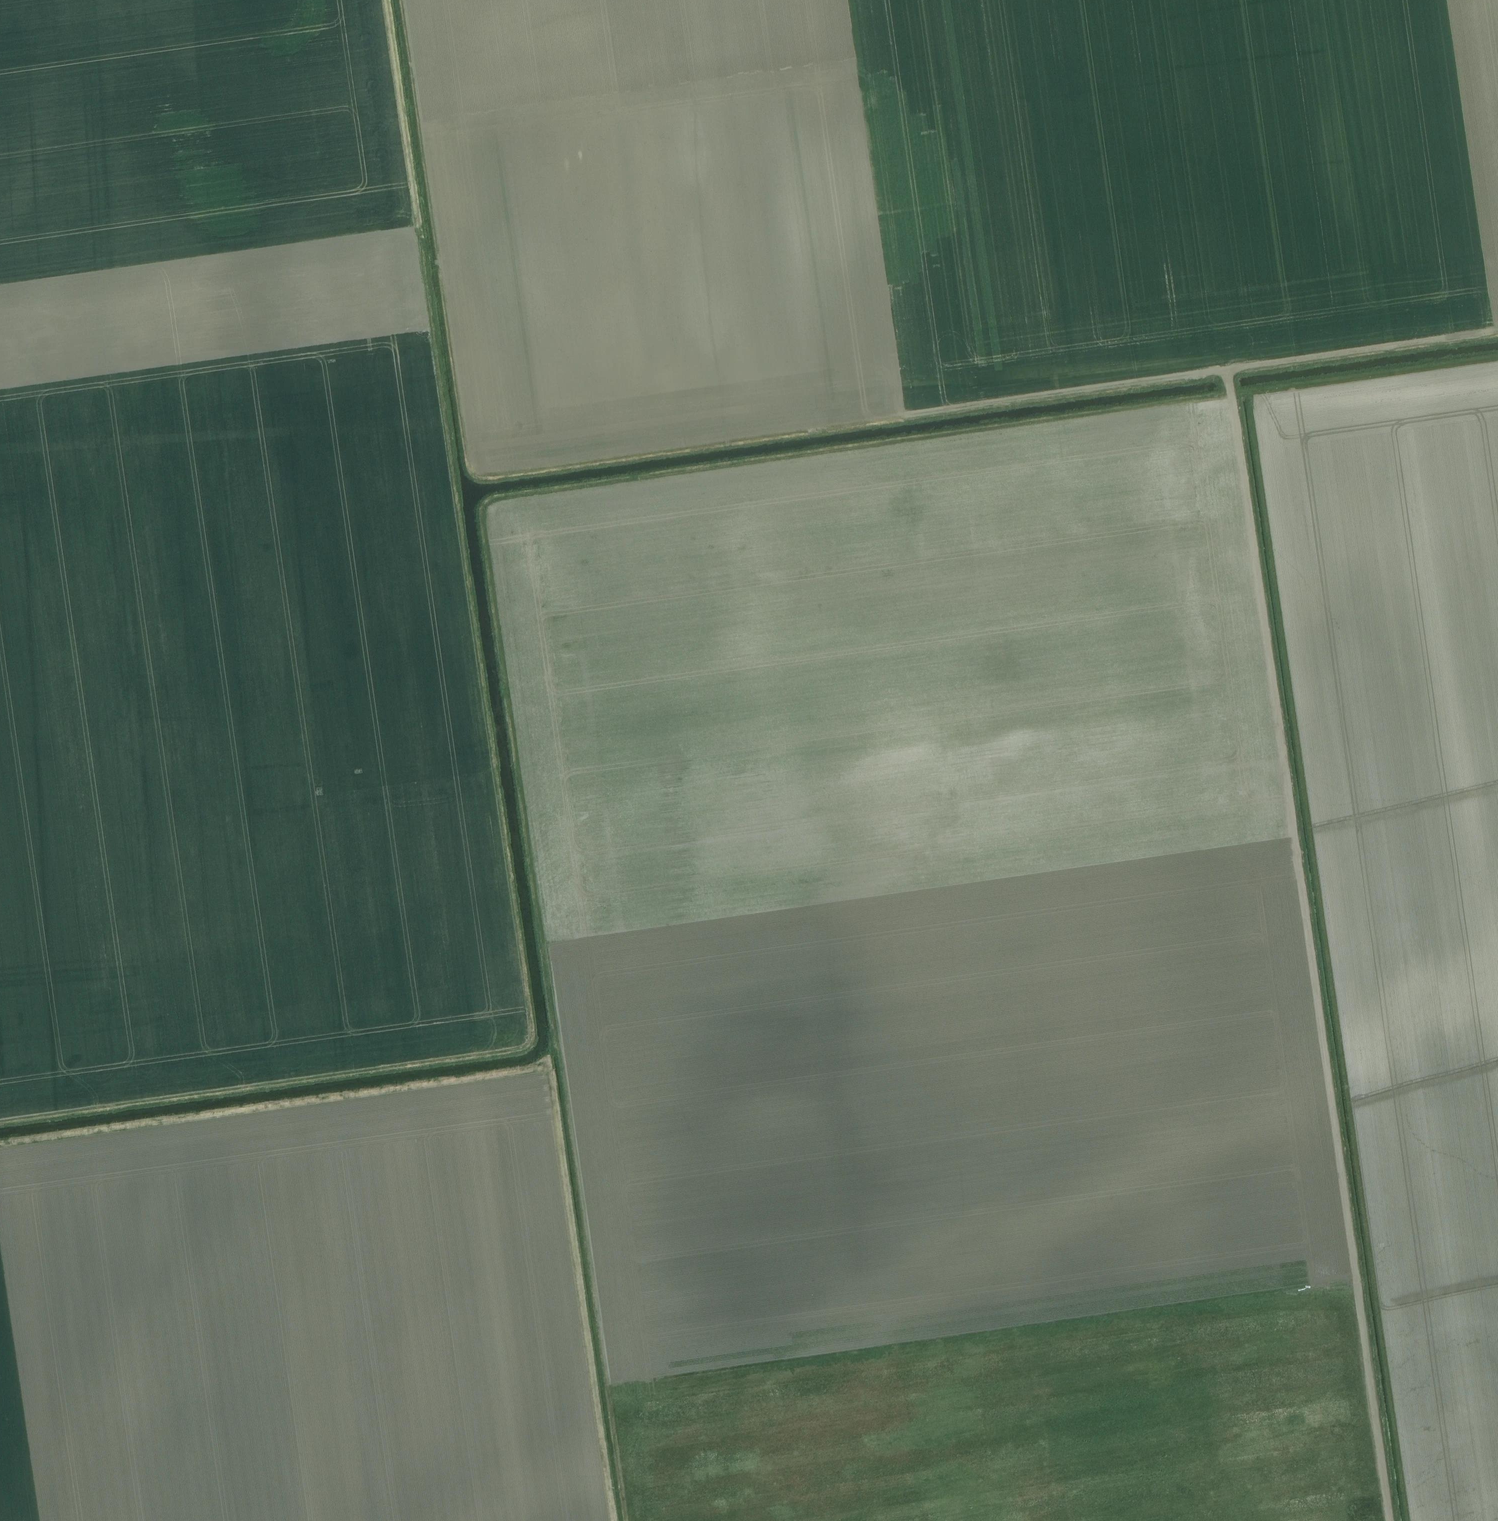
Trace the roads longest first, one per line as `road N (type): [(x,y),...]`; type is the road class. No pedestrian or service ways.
road 1 (track): [(1350,1221),(1227,370)]
road 2 (unclassified): [(1391,1520),(1350,1221)]

